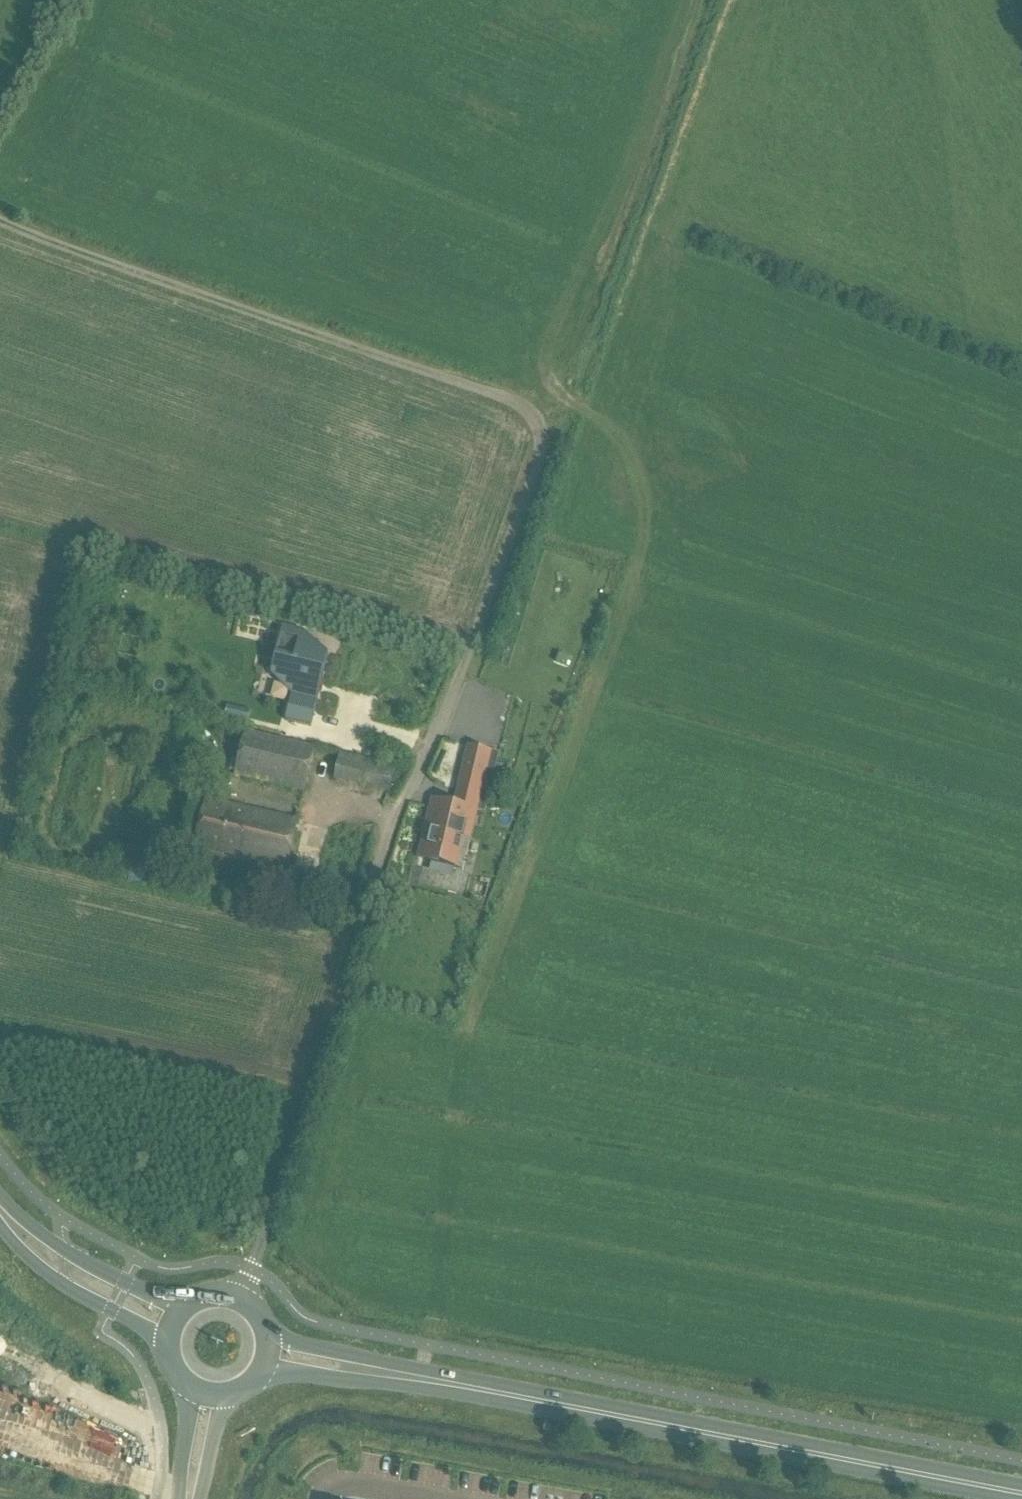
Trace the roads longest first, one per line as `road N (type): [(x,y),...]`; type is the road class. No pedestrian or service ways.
road 1 (track): [(369,884),(521,525),(550,416),(0,205)]
road 2 (secondary): [(1021,1493),(270,1354)]
road 3 (unclassified): [(243,1297),(369,884)]
road 4 (secondary): [(171,1319),(105,1290),(0,1207)]
road 5 (residential): [(319,1498),(323,1478),(440,1498)]

